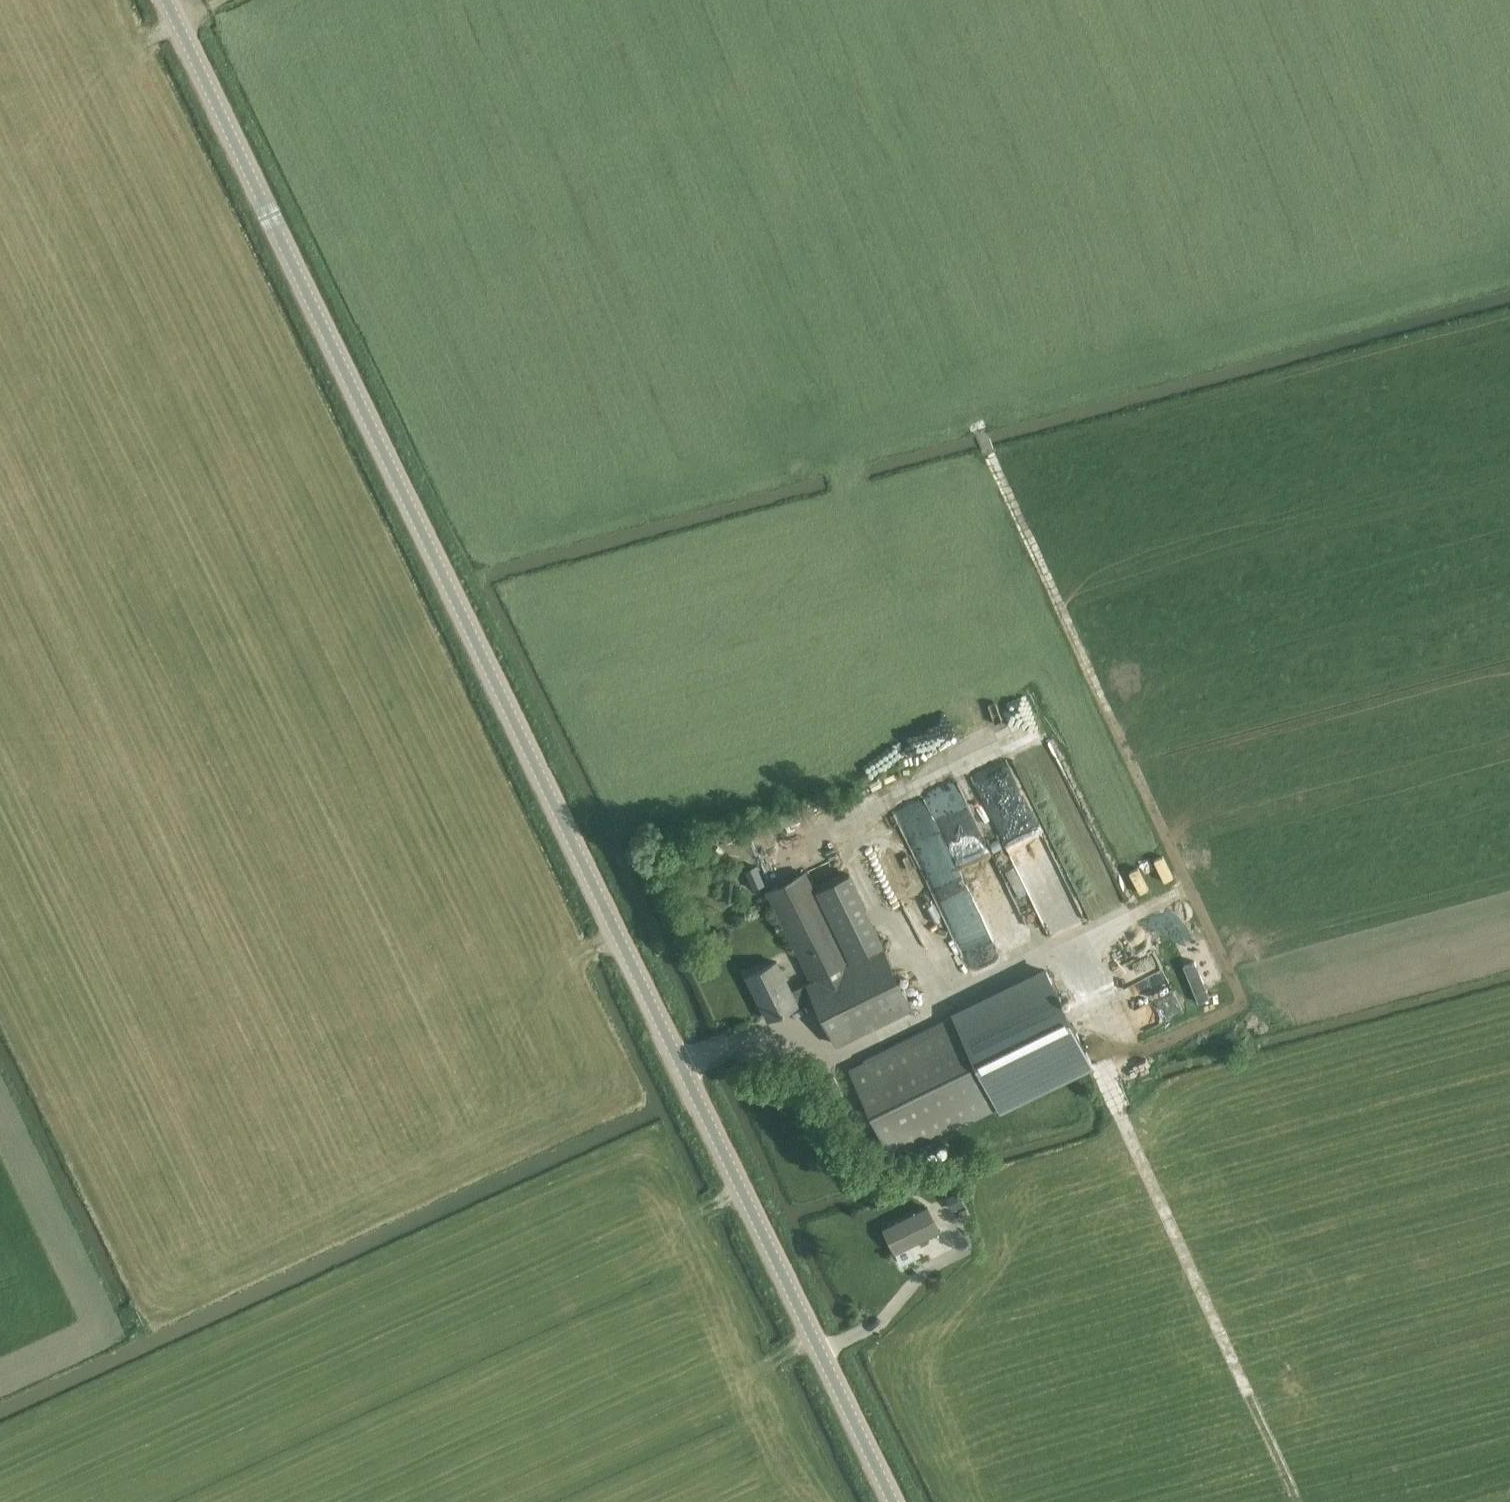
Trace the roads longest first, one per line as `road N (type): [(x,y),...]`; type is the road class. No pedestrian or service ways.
road 1 (tertiary): [(889,1501),(162,0)]

